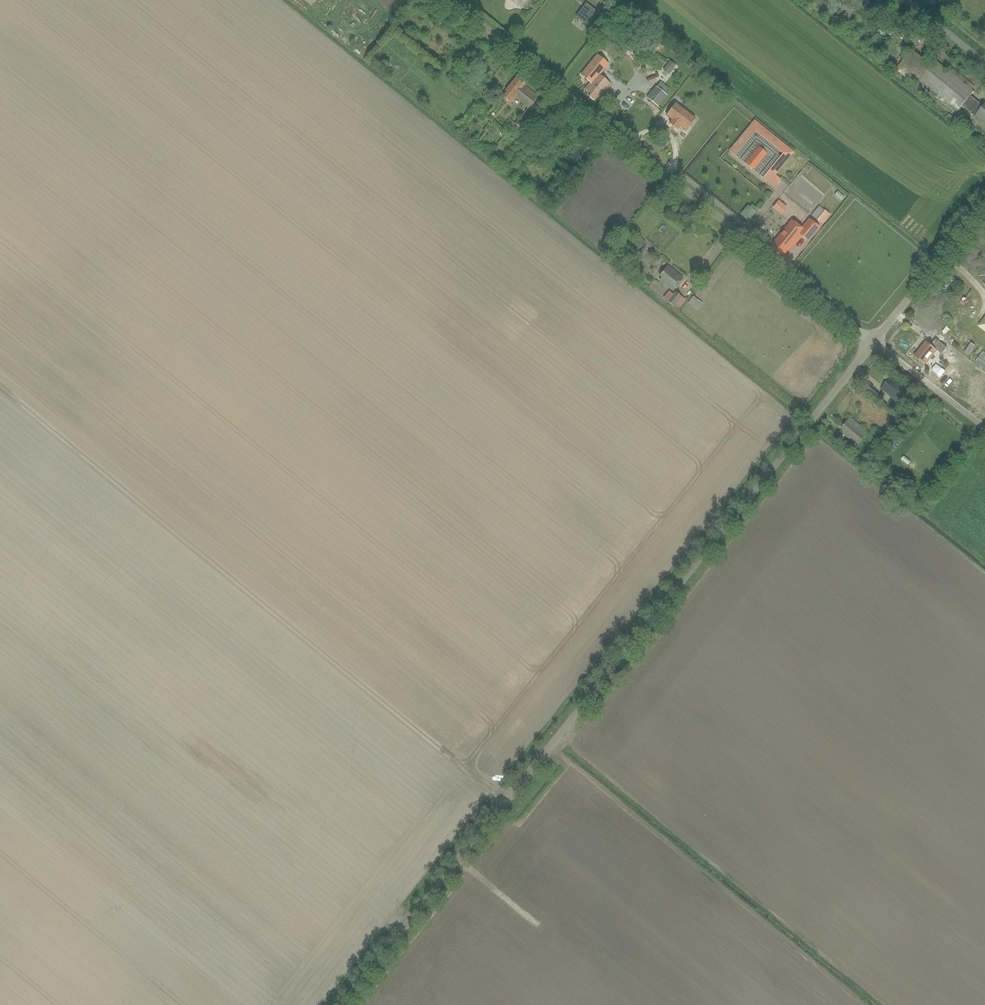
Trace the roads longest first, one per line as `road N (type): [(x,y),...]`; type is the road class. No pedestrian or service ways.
road 1 (unclassified): [(350,1004),(873,343)]
road 2 (unclassified): [(873,343),(442,0)]
road 3 (unclassified): [(873,343),(984,202)]
road 4 (unclassified): [(984,428),(873,343)]

